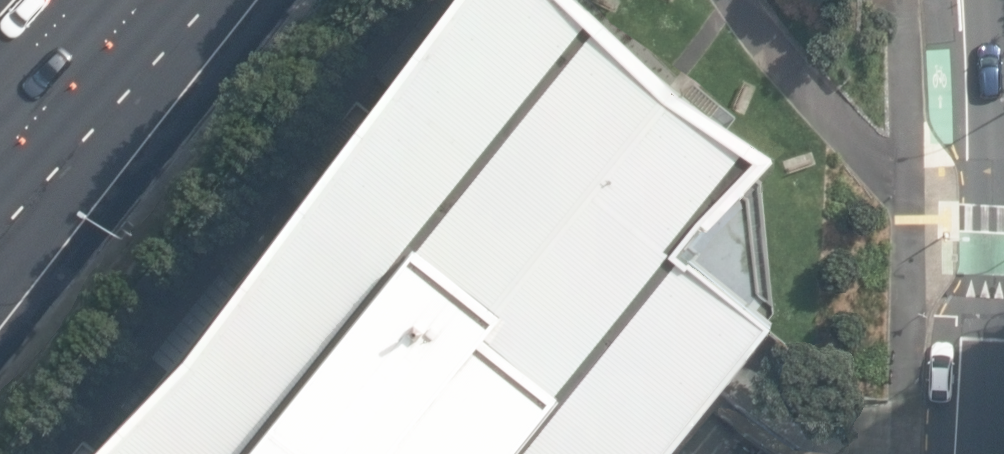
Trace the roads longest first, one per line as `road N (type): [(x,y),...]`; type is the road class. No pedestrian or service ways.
road 1 (motorway): [(182,0),(0,264)]
road 2 (secondary): [(978,453),(996,190)]
road 3 (secondary): [(996,190),(986,0)]
road 4 (motorway): [(90,0),(0,97)]

